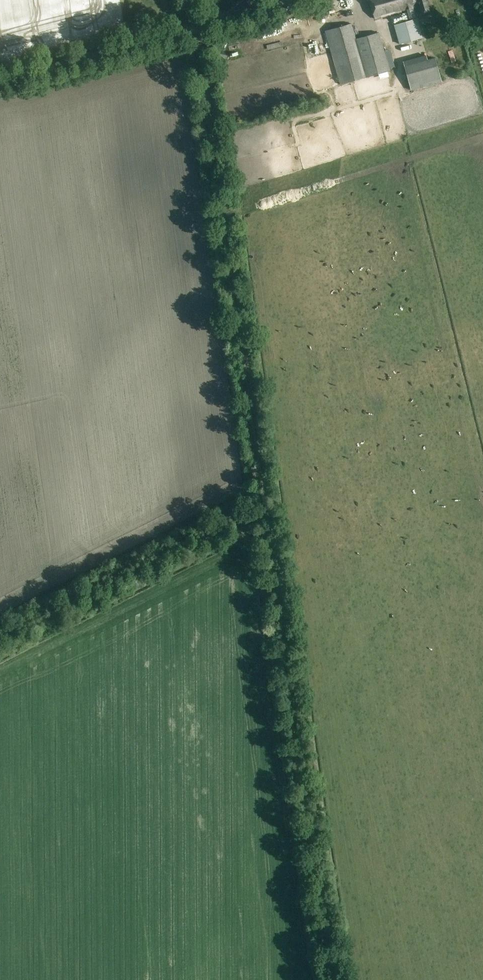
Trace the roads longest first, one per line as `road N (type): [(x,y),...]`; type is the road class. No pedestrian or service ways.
road 1 (unclassified): [(0,82),(217,23),(249,0)]

